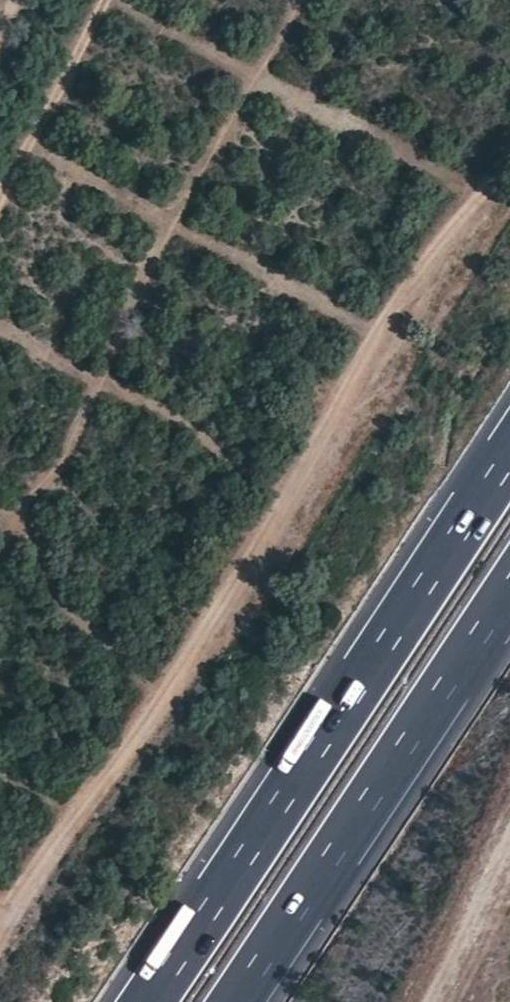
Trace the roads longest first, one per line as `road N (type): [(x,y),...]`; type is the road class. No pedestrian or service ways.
road 1 (track): [(509,155),(406,278),(212,612),(0,928)]
road 2 (motorway): [(509,444),(141,1001)]
road 3 (motorway): [(231,1001),(509,581)]
road 4 (track): [(0,192),(106,0)]
road 5 (track): [(509,836),(438,1001)]

